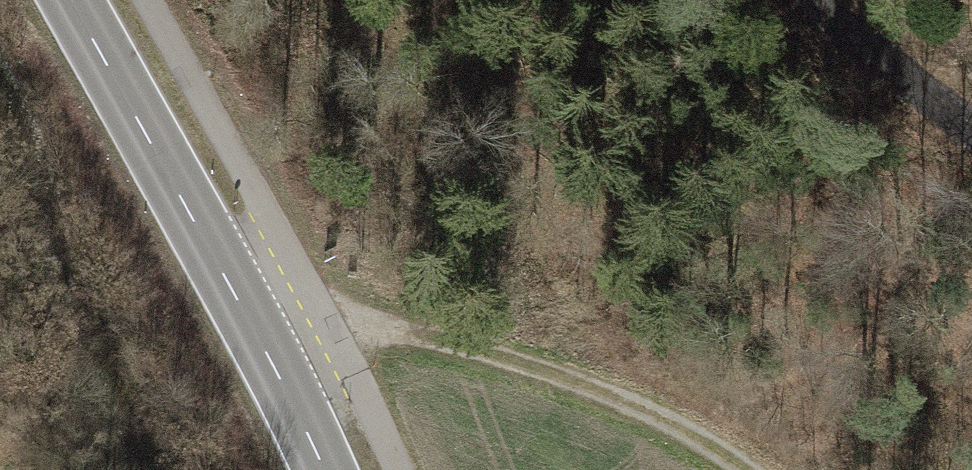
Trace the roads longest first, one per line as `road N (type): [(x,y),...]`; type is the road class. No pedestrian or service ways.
road 1 (tertiary): [(324,469),(77,0)]
road 2 (track): [(233,293),(410,332),(616,401),(723,469)]
road 3 (unclassified): [(812,0),(971,132)]

